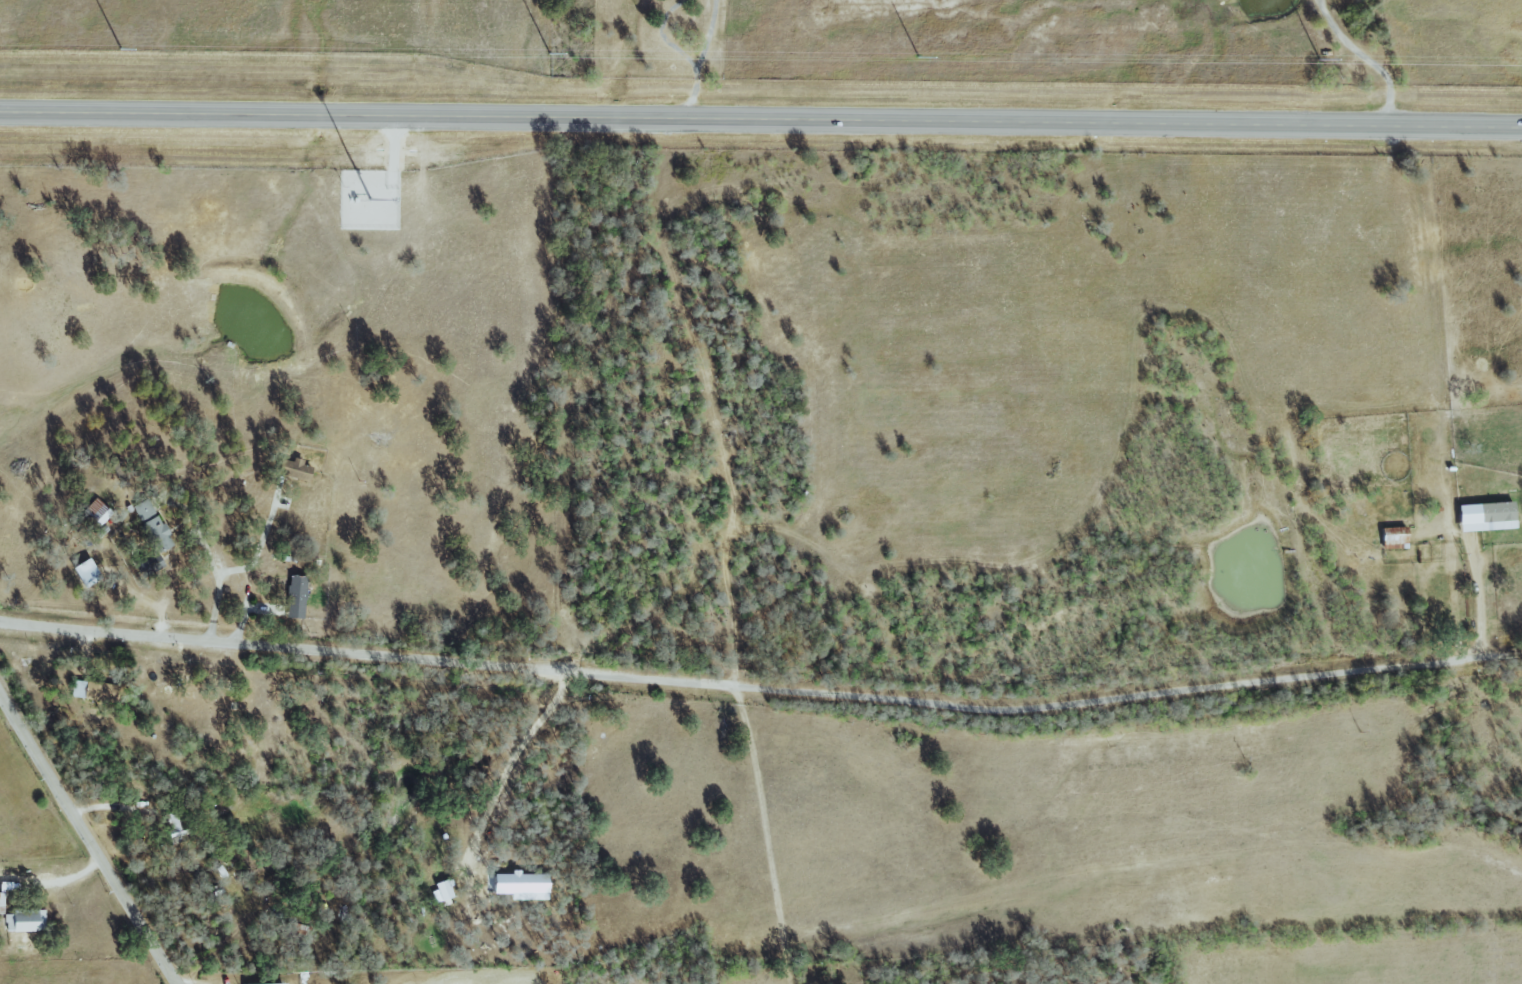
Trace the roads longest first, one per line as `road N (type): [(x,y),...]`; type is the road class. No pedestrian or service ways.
road 1 (primary): [(0,113),(1521,130)]
road 2 (residential): [(1498,659),(1031,711),(0,622)]
road 3 (residential): [(176,983),(0,696)]

